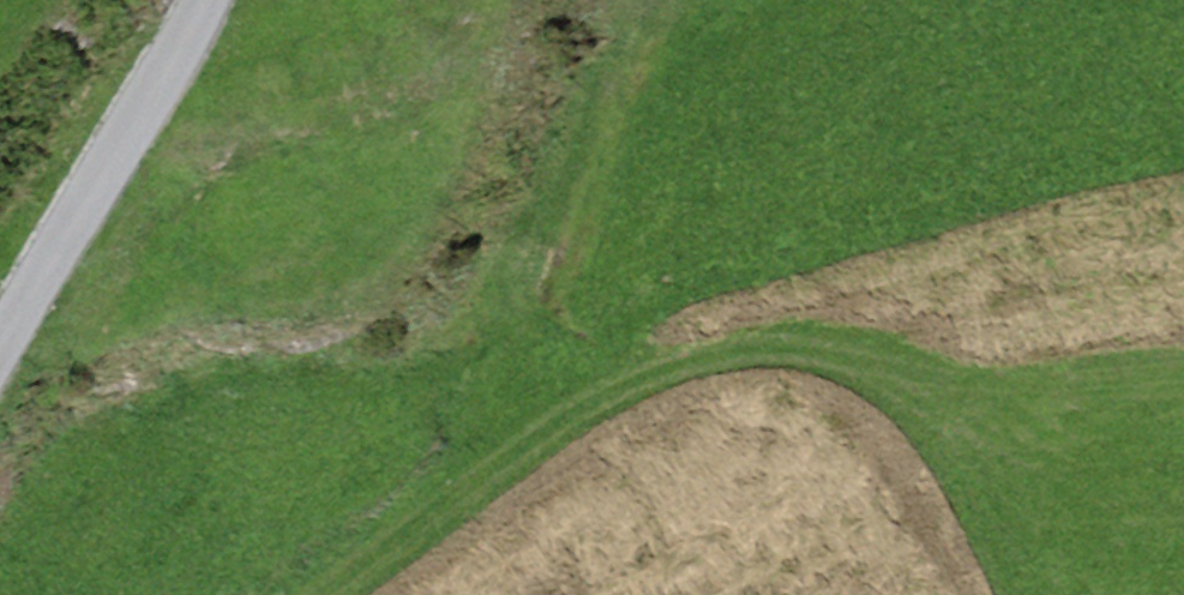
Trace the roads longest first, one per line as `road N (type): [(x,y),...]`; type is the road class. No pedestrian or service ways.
road 1 (track): [(345,594),(468,487),(576,368),(607,344),(688,316),(775,311),(926,349),(1116,409)]
road 2 (track): [(468,487),(529,372),(643,81),(715,0)]
road 3 (tertiary): [(0,342),(211,0)]

